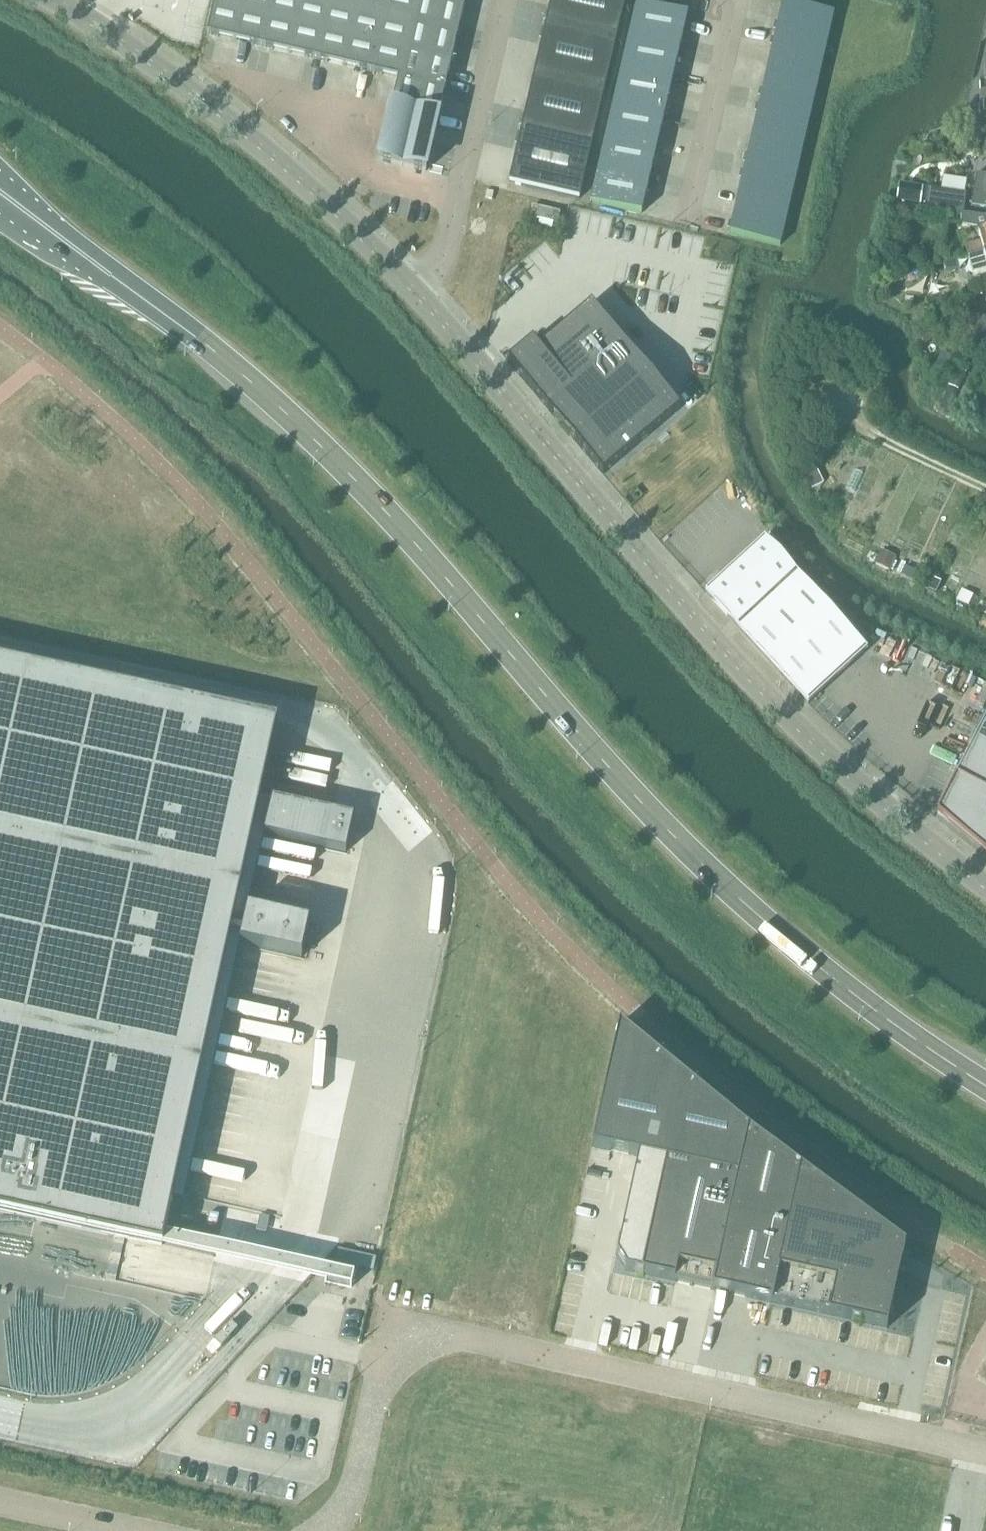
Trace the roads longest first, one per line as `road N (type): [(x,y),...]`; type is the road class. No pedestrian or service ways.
road 1 (primary): [(985,1086),(715,876),(369,495),(240,370),(0,192)]
road 2 (unclassified): [(411,287),(742,669),(874,797),(985,886)]
road 3 (unclassified): [(334,1530),(353,1492),(383,1371),(395,1354),(432,1336),(463,1336),(985,1451)]
road 4 (unclassified): [(55,0),(235,125),(411,287)]
road 5 (unclassified): [(214,68),(237,73),(356,170),(458,193)]
road 6 (unclassified): [(503,0),(458,193)]
road 7 (unclassified): [(0,1502),(133,1530)]

